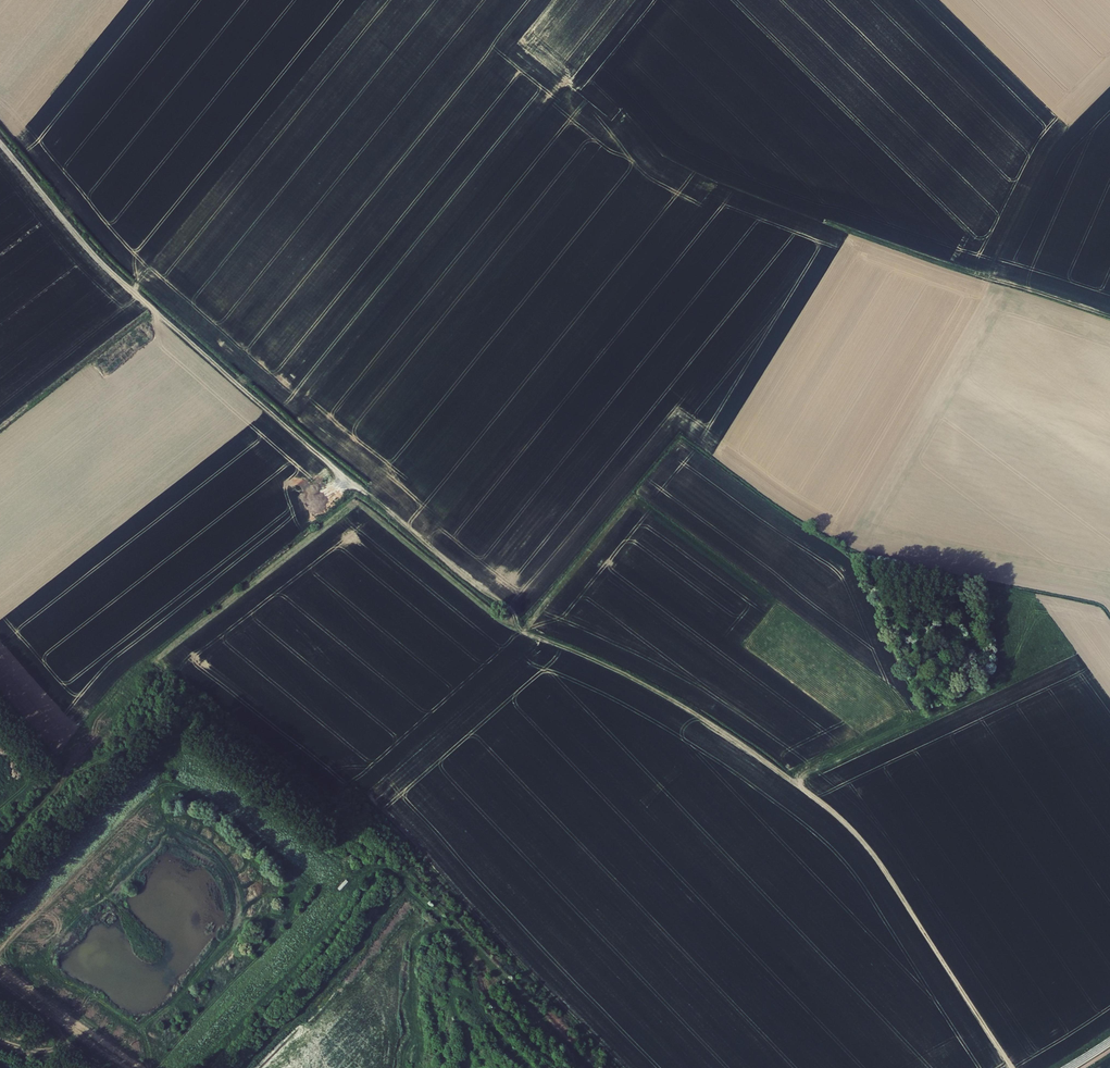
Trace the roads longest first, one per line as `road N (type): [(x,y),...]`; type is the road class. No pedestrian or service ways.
road 1 (track): [(0,147),(106,274),(512,612),(520,631),(675,703),(835,814),(887,877),(1012,1067)]

